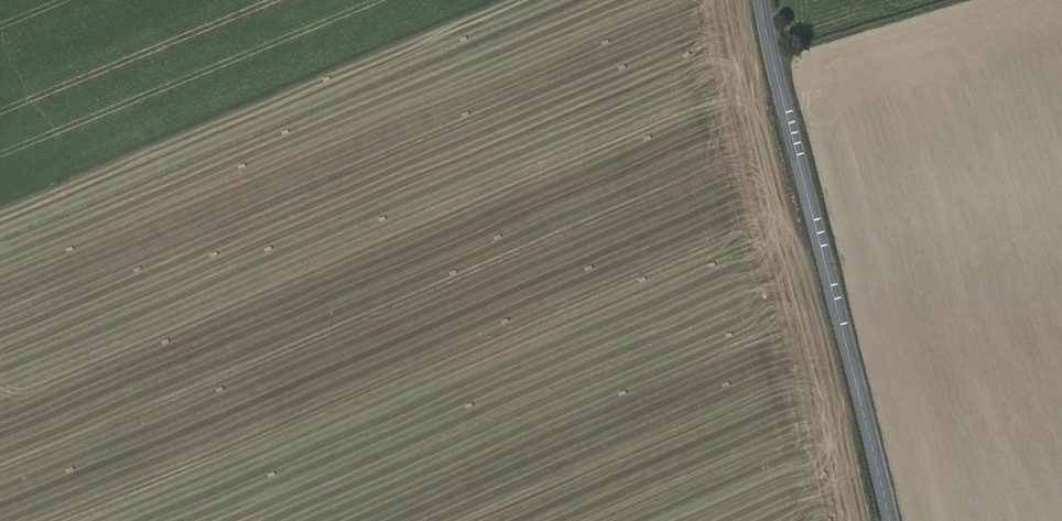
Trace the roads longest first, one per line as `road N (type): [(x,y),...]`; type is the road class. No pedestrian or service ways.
road 1 (tertiary): [(759,0),(886,520)]

